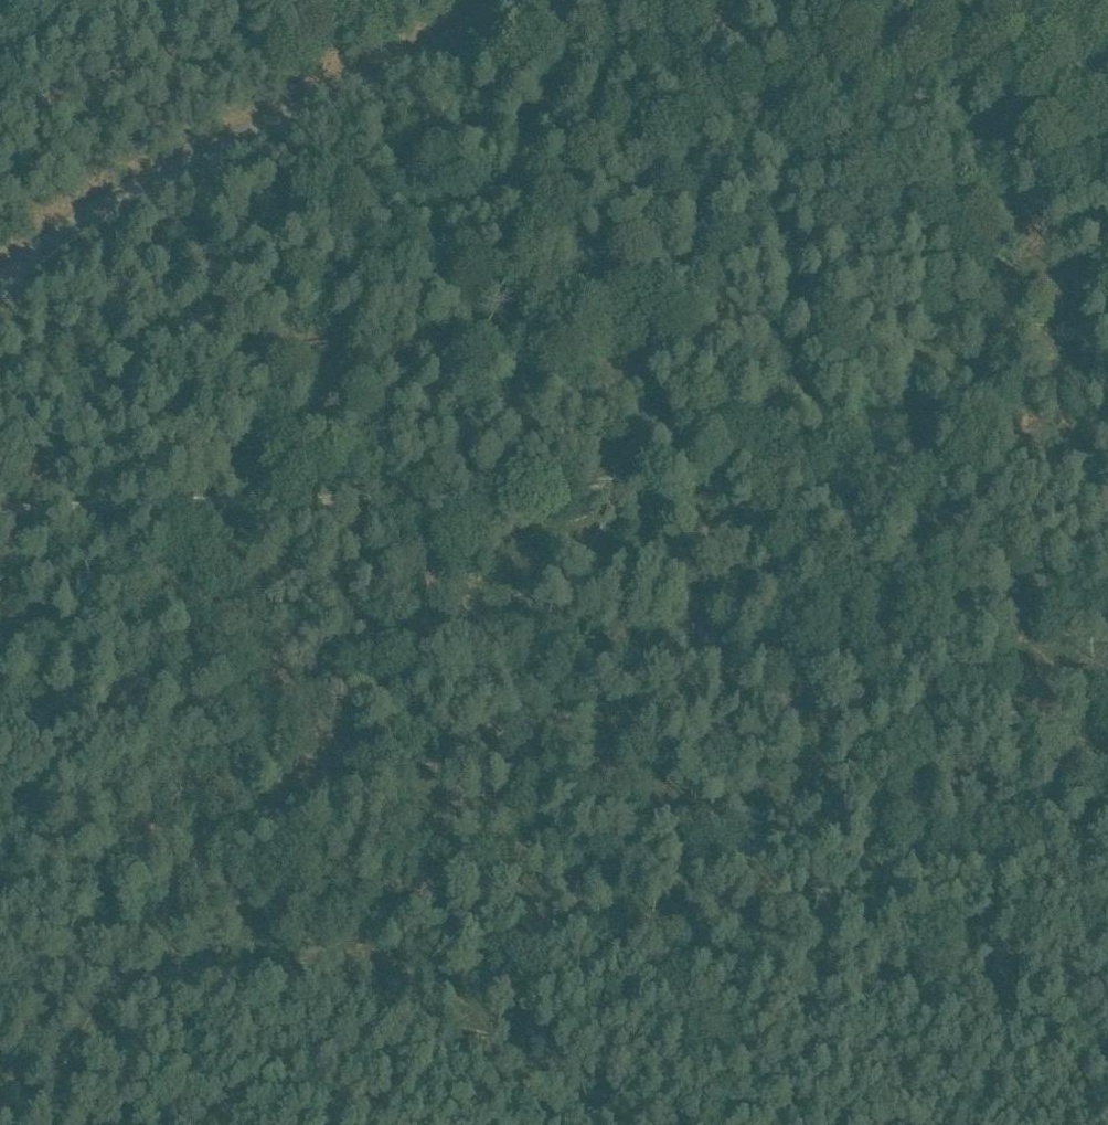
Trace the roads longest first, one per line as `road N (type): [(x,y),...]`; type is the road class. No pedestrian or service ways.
road 1 (track): [(0,513),(1107,456)]
road 2 (unclassified): [(0,288),(105,208),(426,52),(506,0)]

